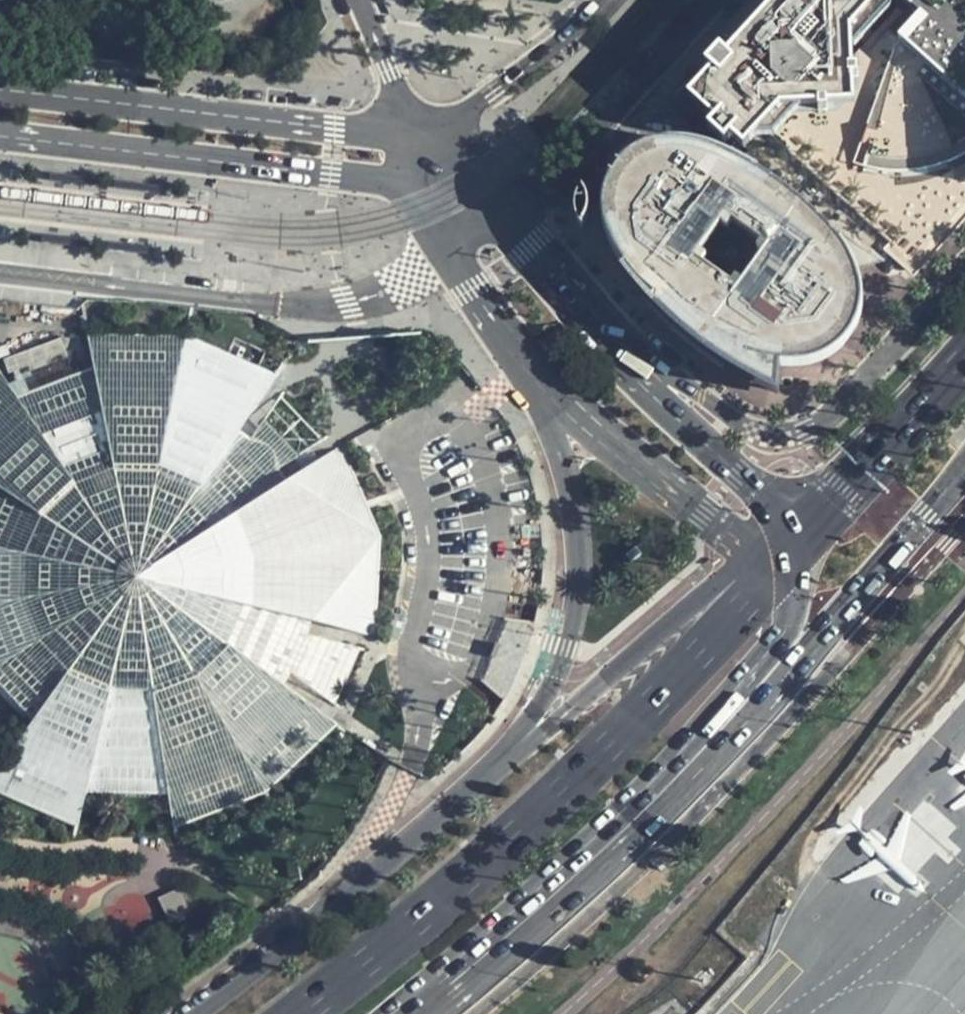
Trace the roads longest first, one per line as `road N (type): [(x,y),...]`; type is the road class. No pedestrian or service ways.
road 1 (primary): [(747,604),(546,807),(299,1013)]
road 2 (primary): [(553,900),(782,702),(964,495)]
road 3 (unclassified): [(515,342),(565,470),(575,604),(549,681),(487,772)]
road 4 (primary): [(553,900),(788,630),(797,598),(793,552)]
road 5 (primary): [(410,133),(0,89)]
road 6 (primary): [(766,495),(629,368),(489,194)]
road 7 (primary): [(0,136),(405,183)]
road 8 (unclassified): [(487,772),(195,1013)]
road 9 (unclassified): [(751,566),(723,578),(487,772)]
road 10 (primary): [(515,342),(573,407),(741,540),(751,566)]
road 11 (secondary): [(489,194),(556,167),(715,0)]
road 12 (secondary): [(602,0),(493,92),(410,133)]
road 13 (primary): [(964,355),(834,504)]
road 14 (primary): [(405,183),(515,342)]
road 15 (primary): [(418,1013),(553,900)]
road 16 (residential): [(410,133),(356,0)]

